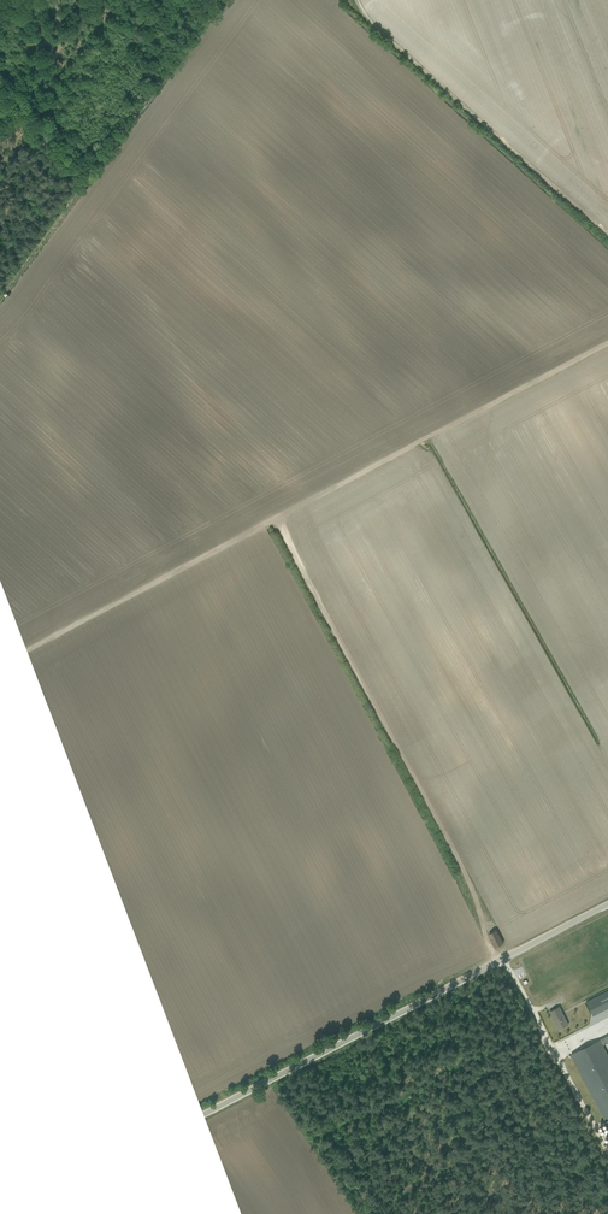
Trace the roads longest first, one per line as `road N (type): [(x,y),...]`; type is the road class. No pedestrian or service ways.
road 1 (track): [(0,663),(607,343)]
road 2 (unclassified): [(14,1213),(607,905)]
road 3 (track): [(607,242),(344,0)]

